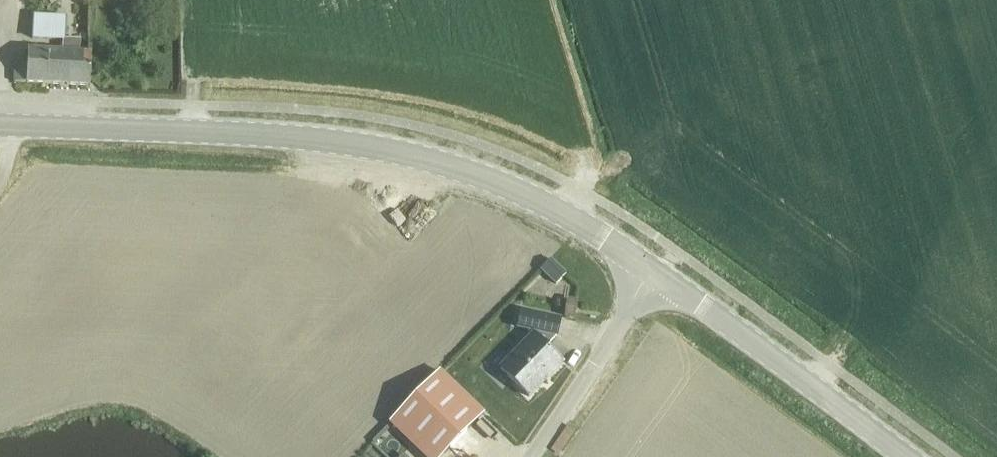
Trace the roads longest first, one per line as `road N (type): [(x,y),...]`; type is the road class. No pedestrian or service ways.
road 1 (secondary): [(655,273),(545,205),(478,174),(384,150),(288,137),(0,127)]
road 2 (secondary): [(655,273),(903,456)]
road 3 (unclassified): [(530,456),(655,273)]

